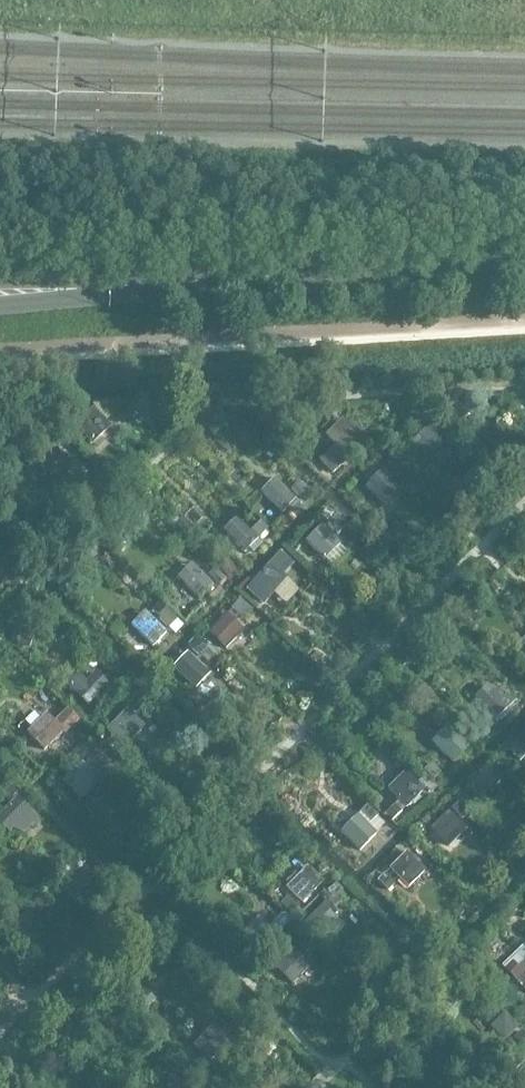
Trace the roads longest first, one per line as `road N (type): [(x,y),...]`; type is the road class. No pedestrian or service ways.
road 1 (tertiary): [(166,284),(524,264)]
road 2 (tertiary): [(0,307),(166,284)]
road 3 (tertiary): [(166,284),(0,281)]

